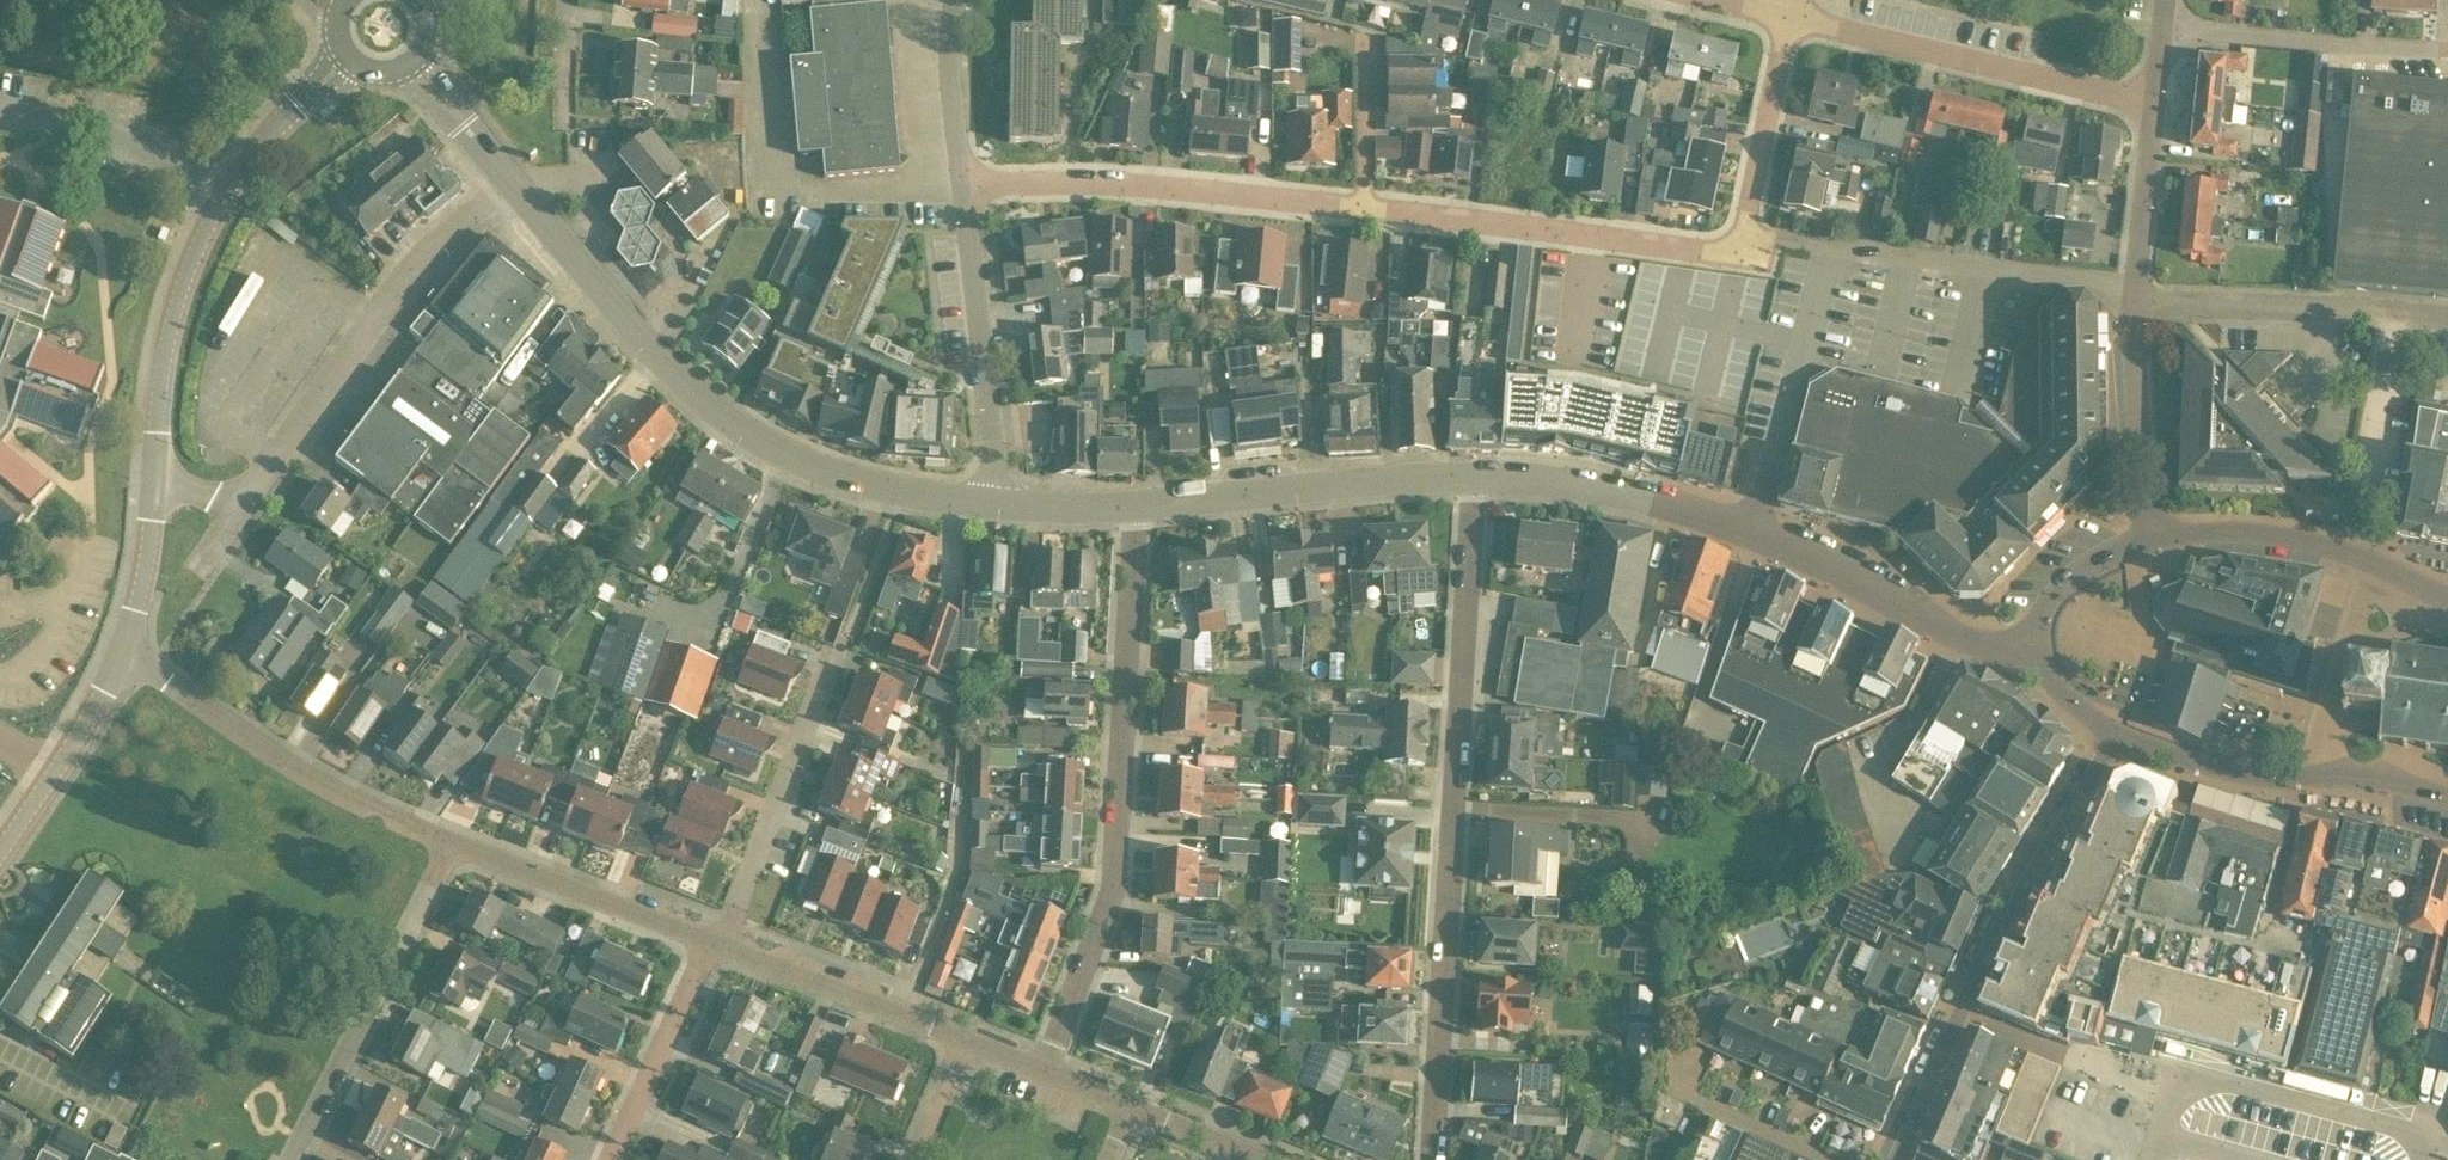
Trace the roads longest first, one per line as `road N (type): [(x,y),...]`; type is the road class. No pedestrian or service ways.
road 1 (residential): [(1432,1159),(1476,480)]
road 2 (tertiary): [(506,175),(656,359),(731,423),(830,473),(1002,506)]
road 3 (residential): [(1752,530),(1827,248),(2135,286)]
road 4 (residential): [(1040,1074),(1121,885),(1138,506)]
road 5 (residential): [(2116,734),(2006,919),(1893,1159)]
road 6 (tertiary): [(154,478),(158,389),(210,220),(251,154),(348,60)]
road 7 (residential): [(506,175),(412,268),(237,510)]
road 8 (residential): [(1362,213),(1076,183),(964,190)]
road 9 (unclassified): [(451,842),(323,785),(120,655)]
road 10 (residential): [(1741,252),(1362,213)]
road 11 (residential): [(2155,104),(1786,16)]
road 12 (residential): [(287,1159),(451,842)]
road 13 (tertiary): [(1138,506),(1476,480)]
road 14 (residential): [(724,948),(839,649)]
road 15 (residential): [(1002,506),(964,190)]
road 16 (residential): [(2447,318),(2132,304)]
road 17 (tertiary): [(1752,530),(1958,642),(2035,639)]
road 18 (residential): [(2447,51),(2162,32)]
road 19 (tertiary): [(1476,480),(1649,500),(1752,530)]
road 20 (unclassified): [(710,942),(451,842)]
road 21 (unclassified): [(965,1046),(724,948)]
road 22 (residential): [(1741,252),(1786,16)]
road 23 (residential): [(610,1159),(710,942)]
road 24 (residential): [(2147,542),(2132,304)]
road 25 (residential): [(2300,778),(2361,557)]
road 26 (tertiary): [(2361,557),(2268,534),(2147,542)]
road 27 (residential): [(964,190),(950,68),(955,0)]
road 28 (tertiary): [(2116,734),(2251,777),(2300,778)]
road 29 (residential): [(2135,286),(2155,104)]
road 30 (tertiary): [(120,655),(145,559),(154,478)]
road 31 (residential): [(1362,213),(1366,40)]
road 32 (tertiary): [(2147,542),(2063,581),(2039,615),(2035,639)]
road 33 (tertiary): [(2300,778),(2374,775),(2447,800)]
road 34 (tertiary): [(413,62),(506,175)]
road 35 (unclassified): [(1261,1159),(1132,1110)]
road 36 (tertiary): [(1002,506),(1138,506)]
road 37 (tertiary): [(56,771),(120,655)]
road 38 (tertiary): [(2035,639),(2045,678),(2116,734)]
road 39 (residential): [(918,1159),(965,1046)]
road 40 (residential): [(566,121),(567,0)]

